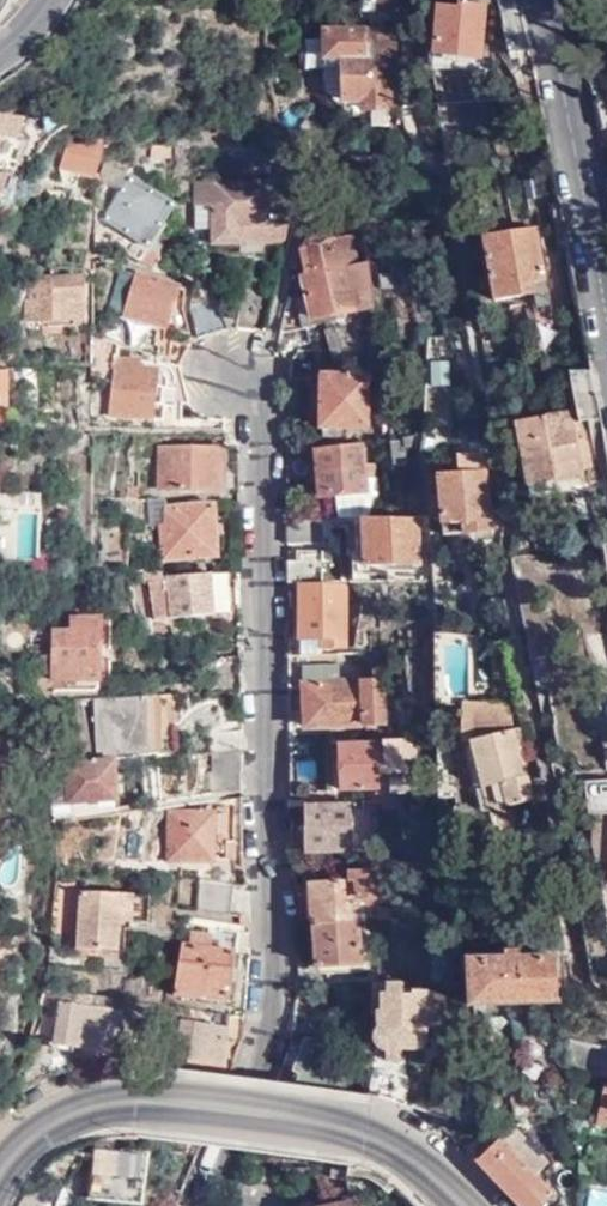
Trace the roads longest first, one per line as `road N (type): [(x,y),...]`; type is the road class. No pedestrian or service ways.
road 1 (residential): [(197,1205),(267,1031),(254,381)]
road 2 (secondary): [(465,1205),(386,1143),(343,1129),(183,1104),(47,1116),(0,1171)]
road 3 (residential): [(606,342),(539,0)]

